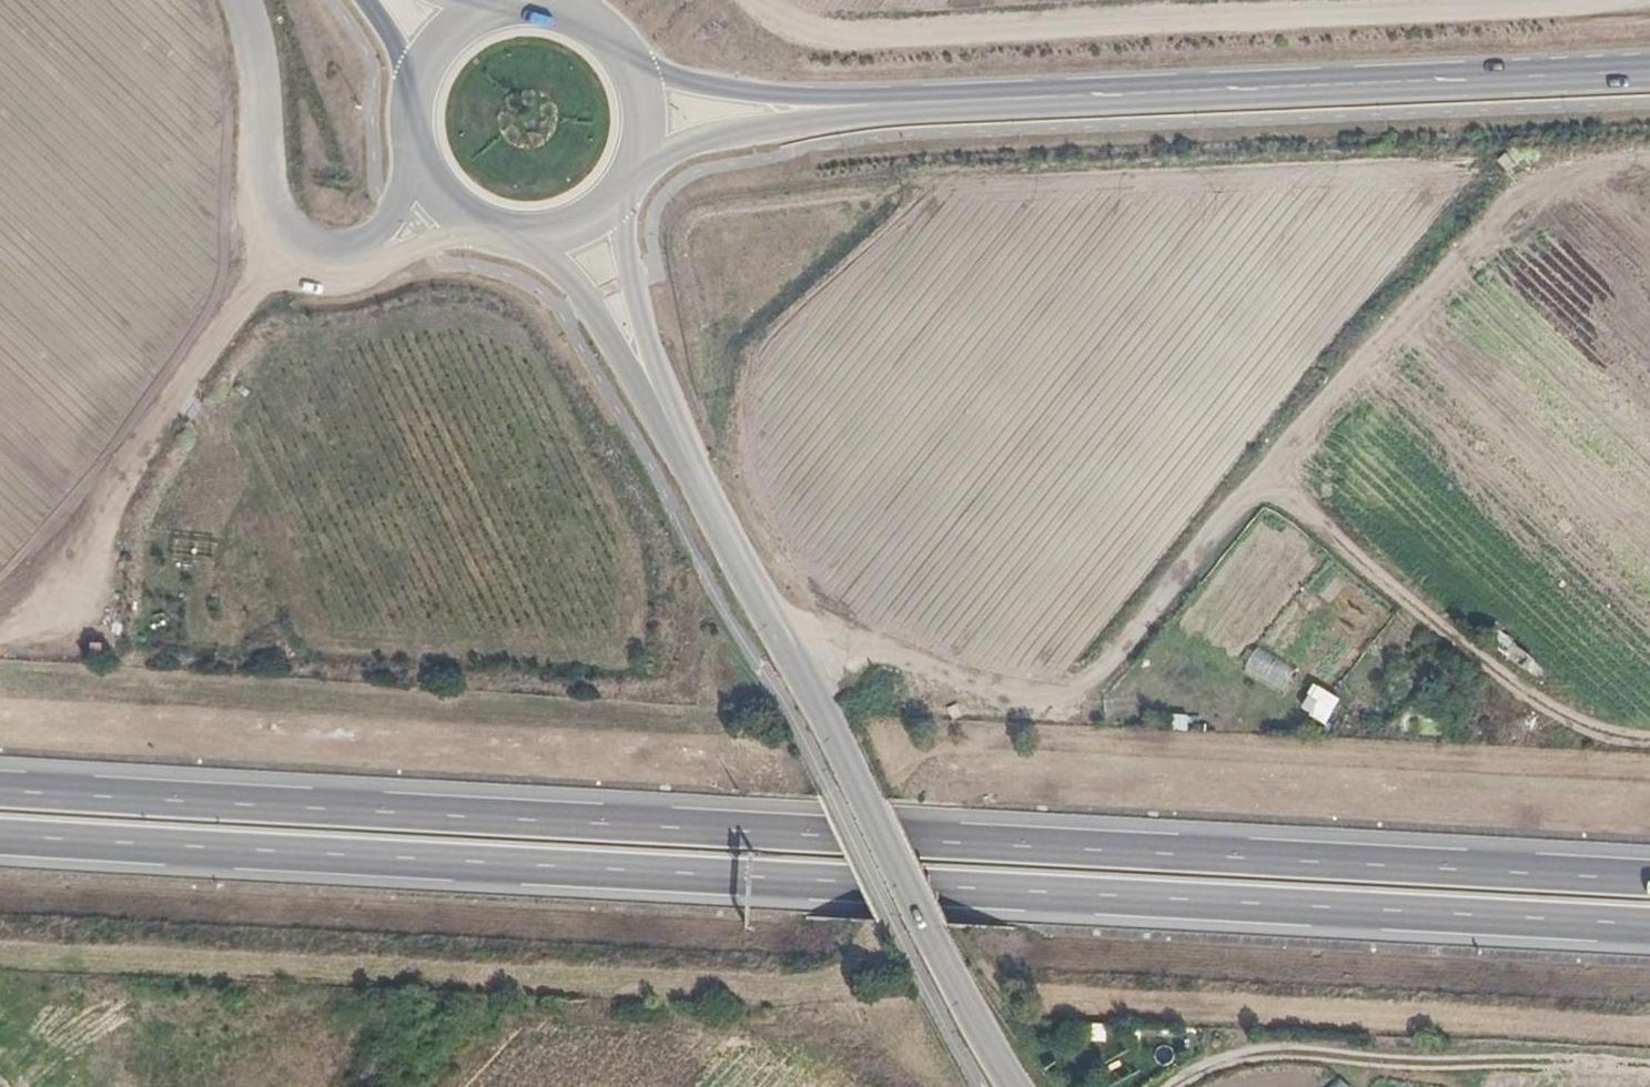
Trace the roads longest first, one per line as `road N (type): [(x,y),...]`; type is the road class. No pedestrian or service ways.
road 1 (motorway): [(1649,883),(0,793)]
road 2 (motorway): [(0,838),(1649,926)]
road 3 (track): [(787,669),(830,671),(910,707),(1042,712),(1112,692),(1279,499),(1554,139)]
road 4 (track): [(1637,0),(850,46),(800,42),(765,25),(743,0)]
road 5 (secondary): [(892,111),(1649,76)]
road 6 (tertiary): [(1011,1086),(669,440)]
road 7 (track): [(1649,1065),(1267,1050),(1230,1060),(1187,1086)]
road 8 (track): [(285,242),(154,462),(113,567),(52,610)]
road 9 (secondary): [(892,111),(742,103),(686,92),(609,57)]
road 10 (secondary): [(624,169),(693,141),(892,111)]
road 11 (tertiary): [(669,440),(615,285),(608,214),(617,184)]
road 12 (tertiary): [(499,238),(571,298),(669,440)]
road 13 (secondary): [(408,111),(421,182),(454,219),(499,238)]
road 14 (secondary): [(507,15),(441,46),(408,111)]
road 15 (secondary): [(499,238),(568,229),(617,184)]
road 16 (secondary): [(361,0),(387,41),(408,111)]

